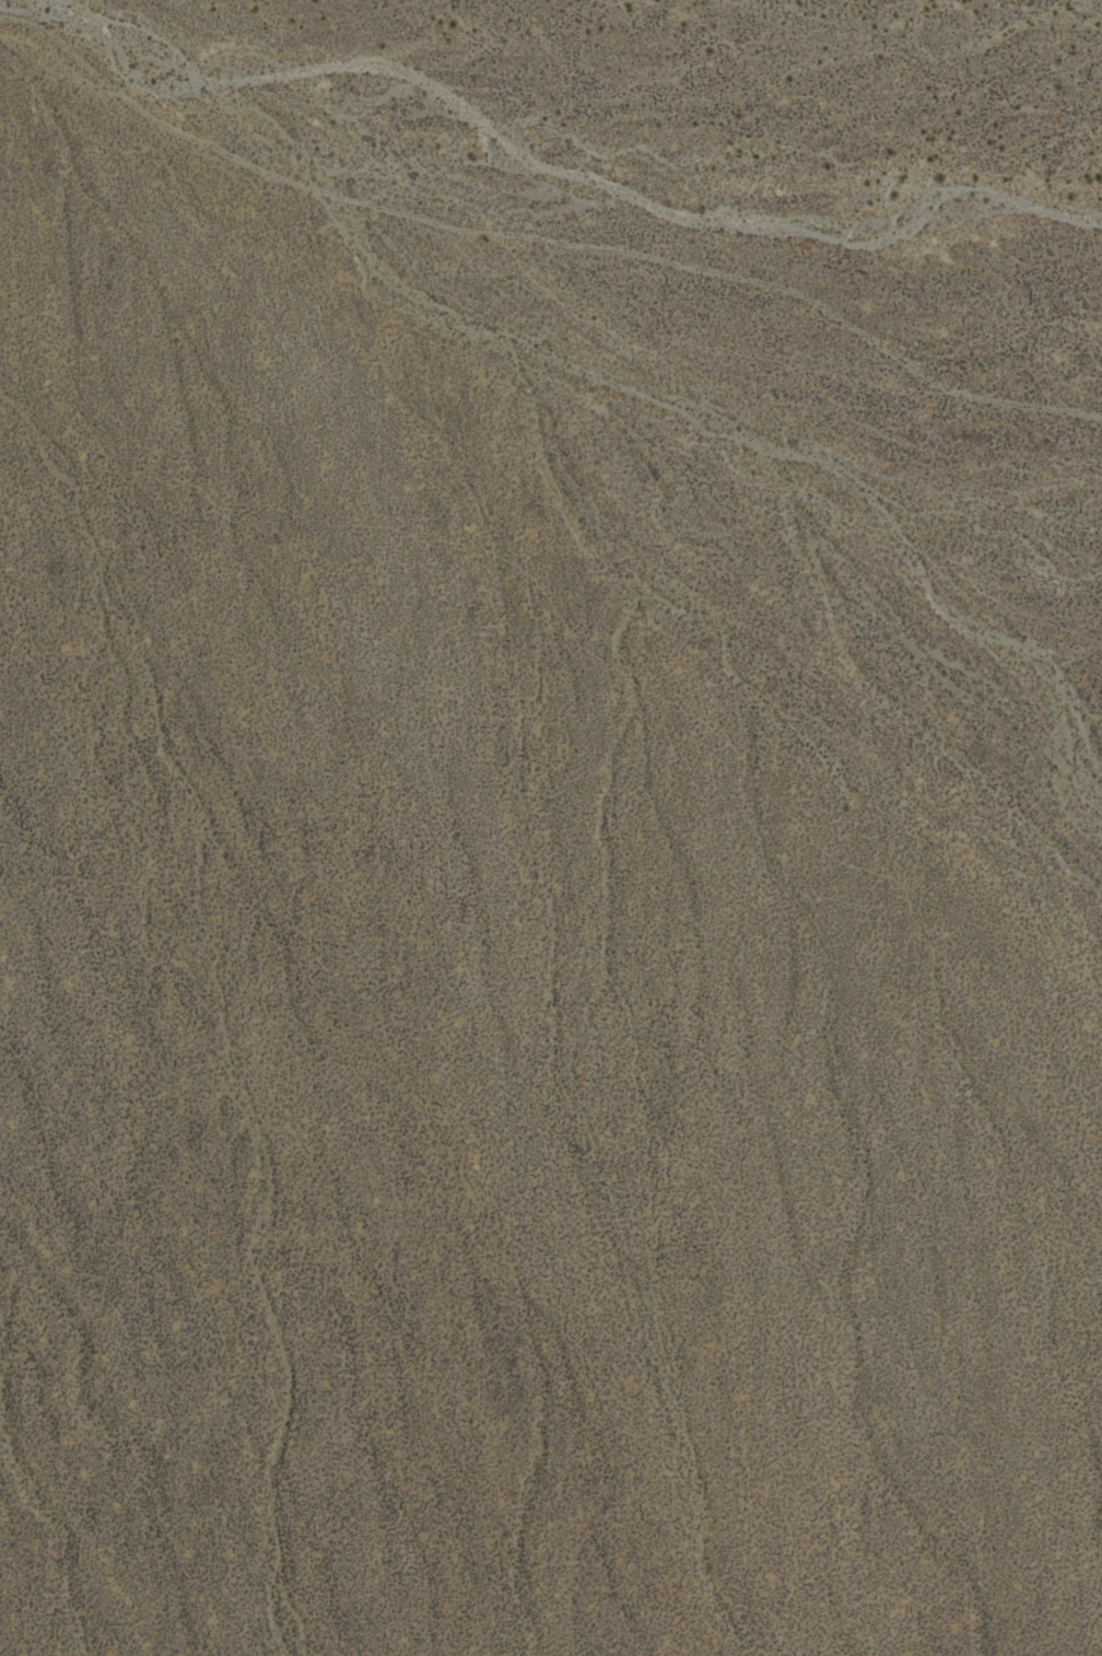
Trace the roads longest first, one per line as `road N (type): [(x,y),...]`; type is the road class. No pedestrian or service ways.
road 1 (track): [(1101,415),(945,385),(861,331),(747,279),(448,231),(312,190),(159,124),(32,26),(0,21)]

